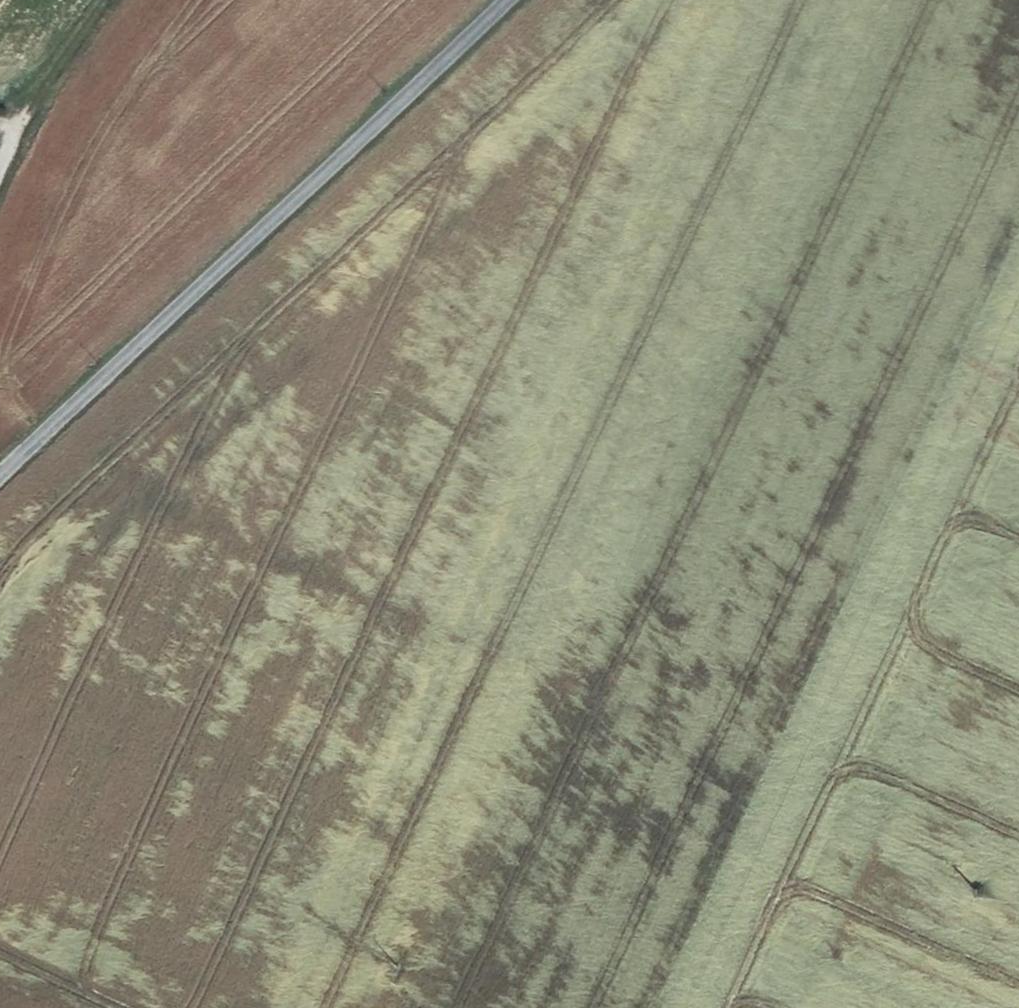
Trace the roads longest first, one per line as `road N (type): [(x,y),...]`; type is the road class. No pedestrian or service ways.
road 1 (unclassified): [(492,0),(0,473)]
road 2 (track): [(100,0),(21,103)]

